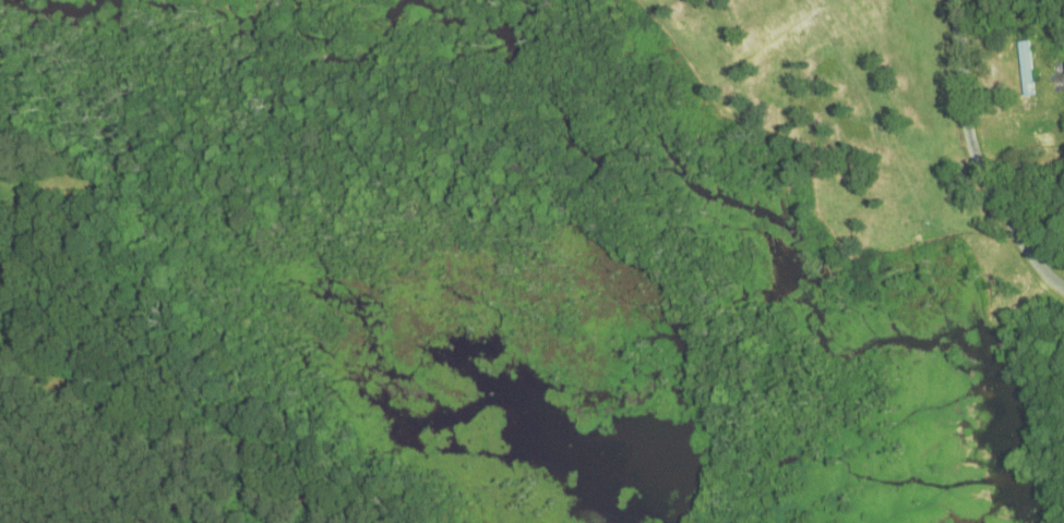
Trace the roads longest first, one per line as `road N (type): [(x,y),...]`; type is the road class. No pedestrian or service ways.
road 1 (residential): [(1063,288),(1031,259),(976,158),(951,0)]

